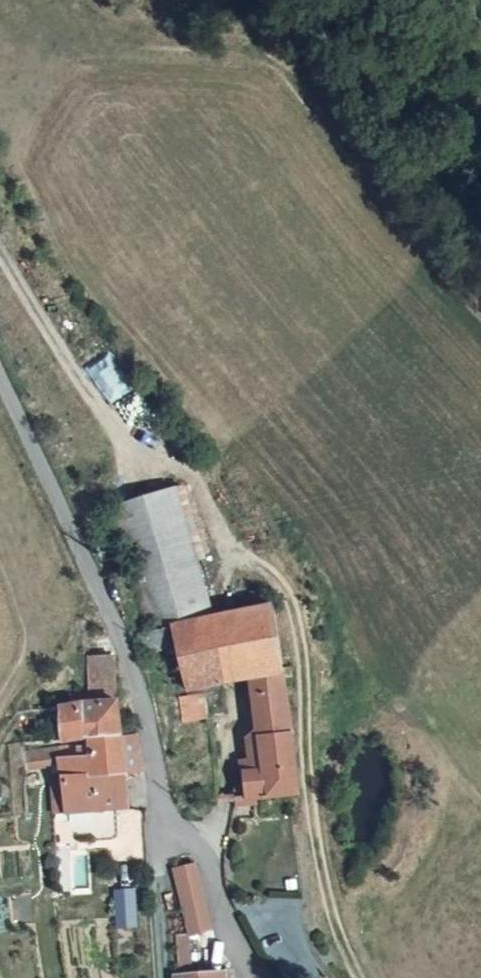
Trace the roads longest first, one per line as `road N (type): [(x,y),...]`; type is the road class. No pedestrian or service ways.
road 1 (track): [(0,255),(35,323),(140,443),(190,467),(226,539),(291,585),(302,621),(323,871),(363,977)]
road 2 (unclassified): [(0,375),(128,631),(150,743),(178,830),(216,883),(257,977)]
road 3 (track): [(158,775),(161,977)]

